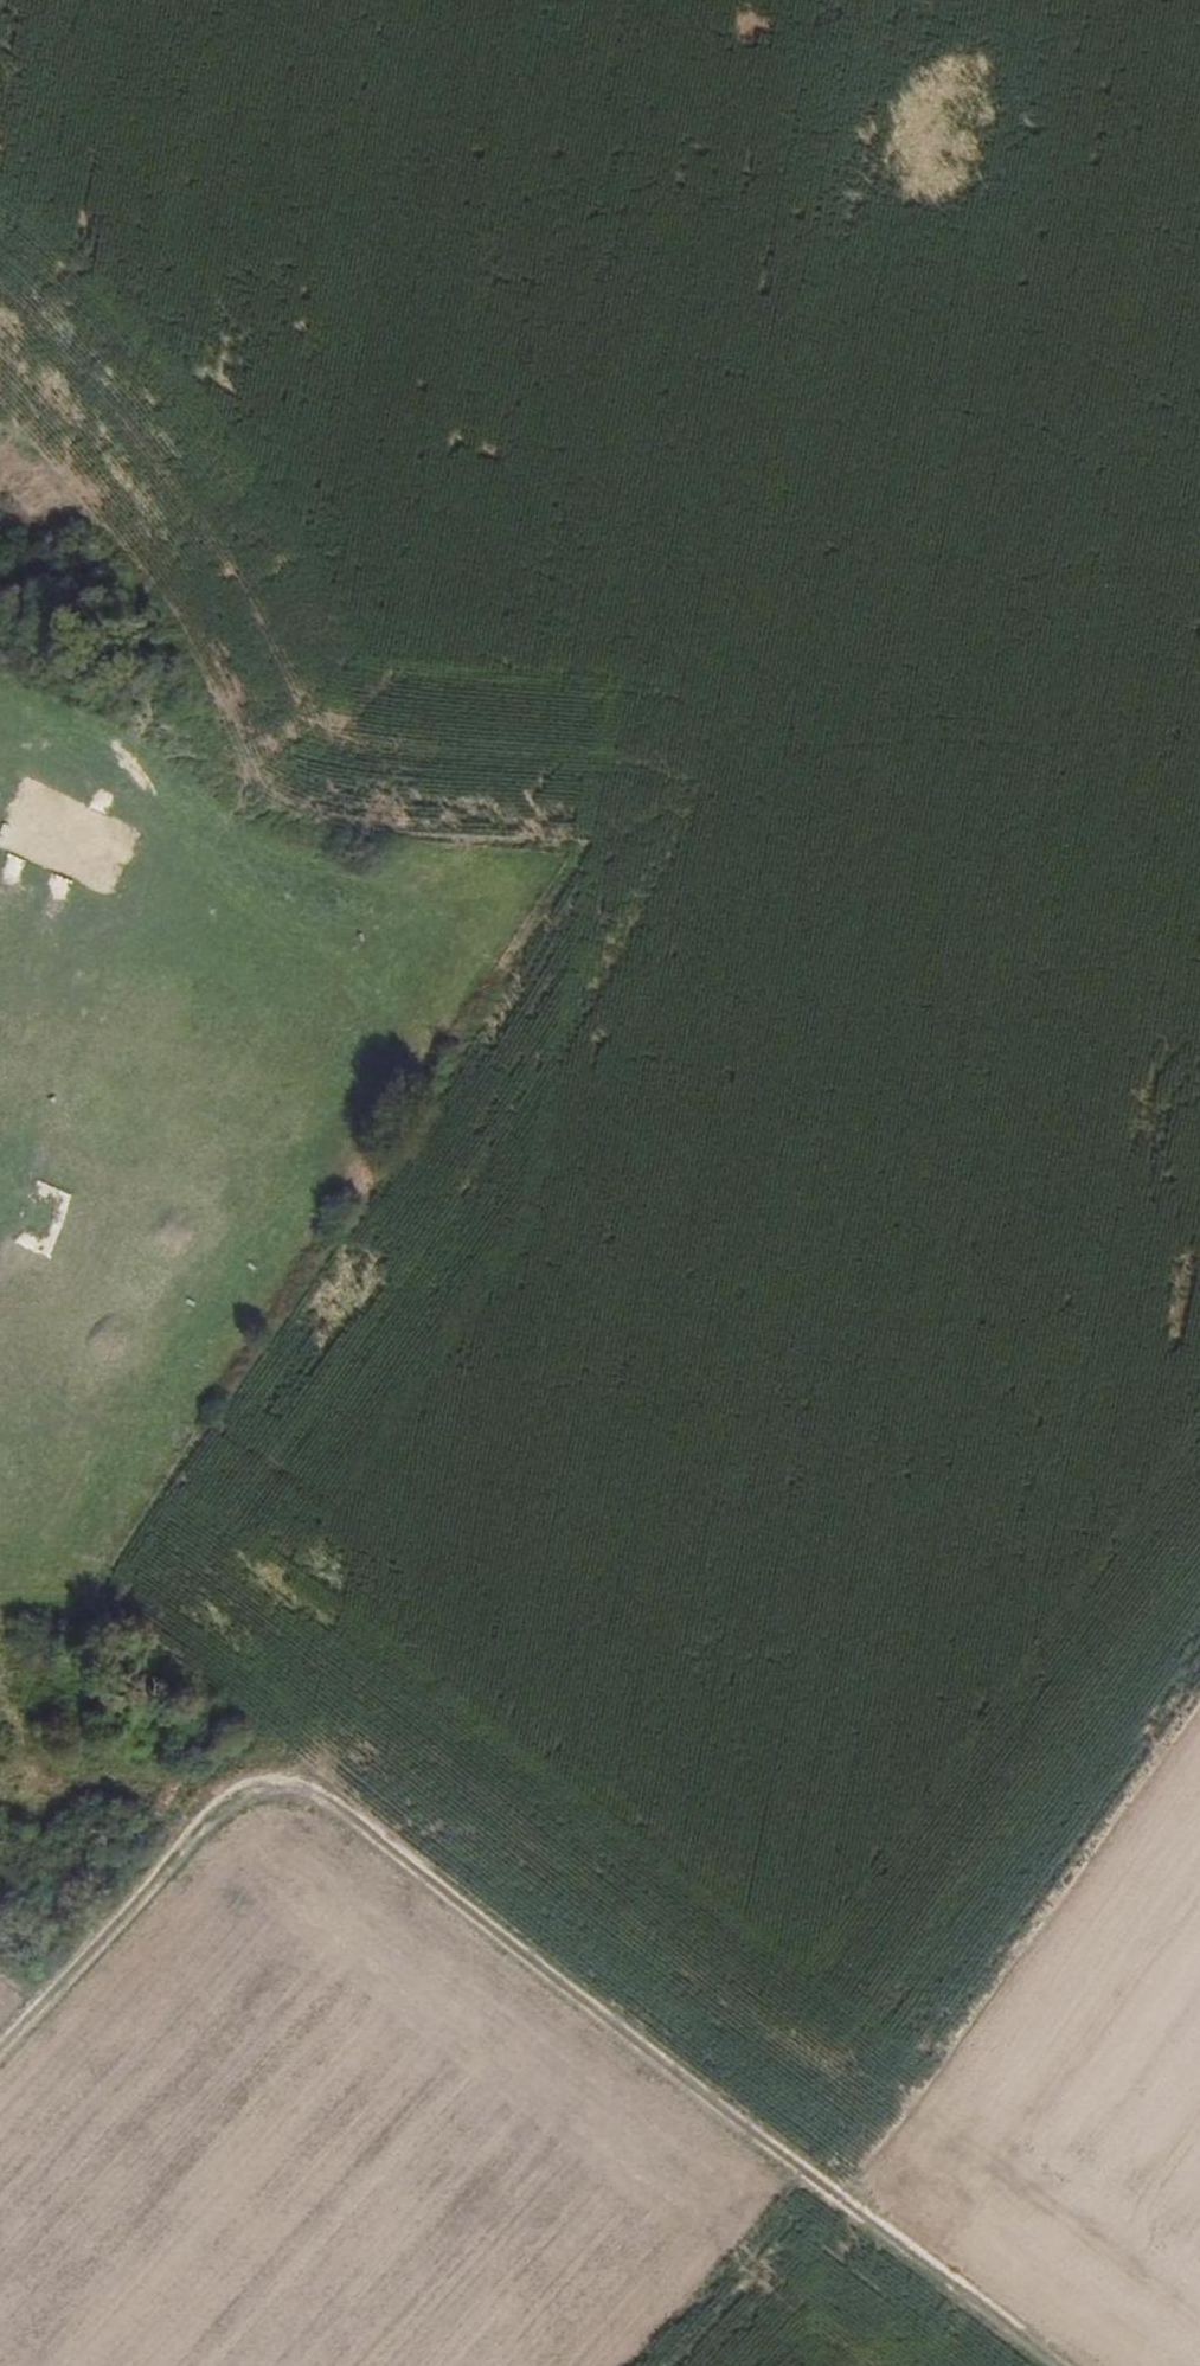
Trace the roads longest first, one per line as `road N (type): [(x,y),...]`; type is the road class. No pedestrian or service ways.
road 1 (track): [(0,2037),(82,1953),(233,1768),(262,1764),(325,1795),(393,1868),(1052,2365)]
road 2 (track): [(0,1643),(51,1796),(163,1780),(195,1812)]

